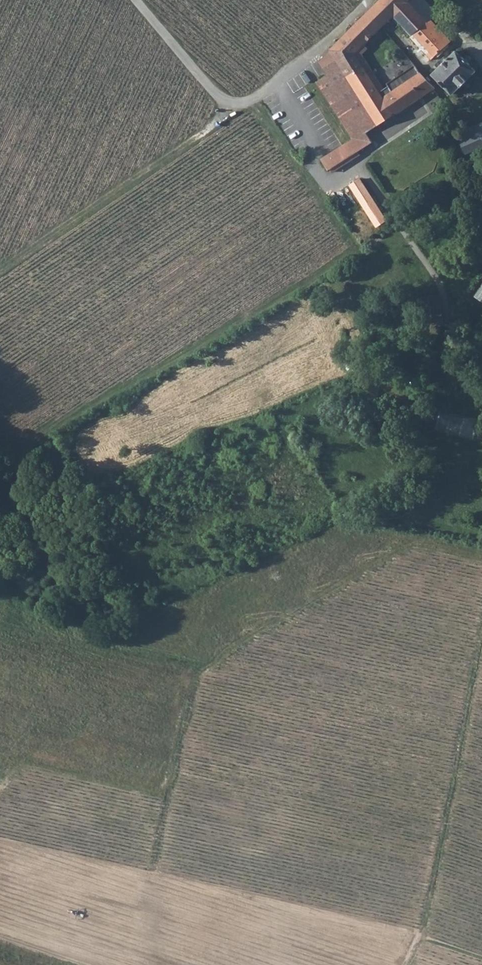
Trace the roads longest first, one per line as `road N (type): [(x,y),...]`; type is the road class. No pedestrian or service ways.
road 1 (residential): [(370,0),(252,101),(237,103),(216,94),(136,0)]

